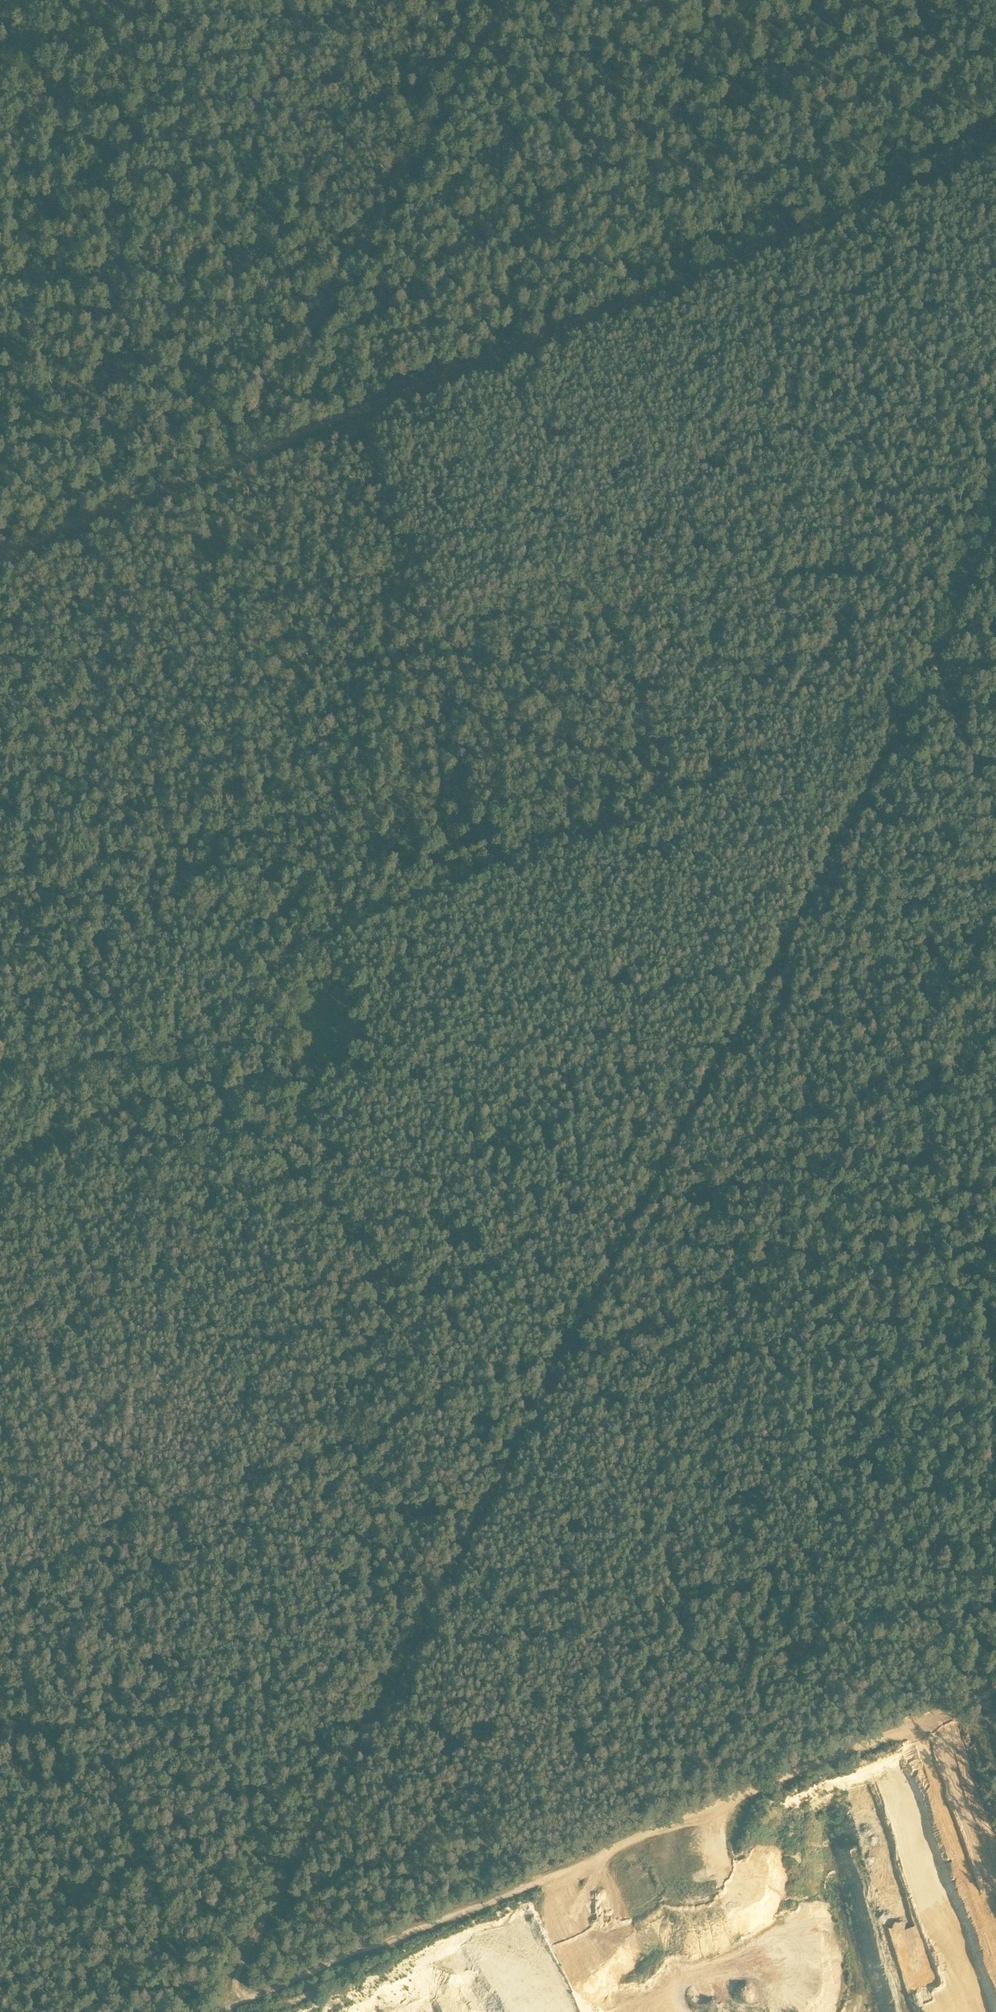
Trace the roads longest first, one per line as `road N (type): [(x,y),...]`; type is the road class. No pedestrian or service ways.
road 1 (track): [(995,175),(0,576)]
road 2 (track): [(0,1087),(136,1071),(189,1055),(282,963),(936,701)]
road 3 (track): [(226,2011),(995,1695)]
road 4 (track): [(571,1357),(222,2011)]
road 5 (track): [(571,1357),(912,709)]
road 6 (track): [(0,1597),(571,1357)]
road 7 (track): [(505,0),(254,439),(256,472)]
road 8 (track): [(358,423),(536,864)]
road 9 (track): [(571,1357),(995,1188)]
road 10 (track): [(995,472),(933,653),(936,701)]
road 11 (track): [(228,483),(64,390)]
road 12 (track): [(369,237),(213,152)]
road 13 (track): [(936,701),(995,843)]

